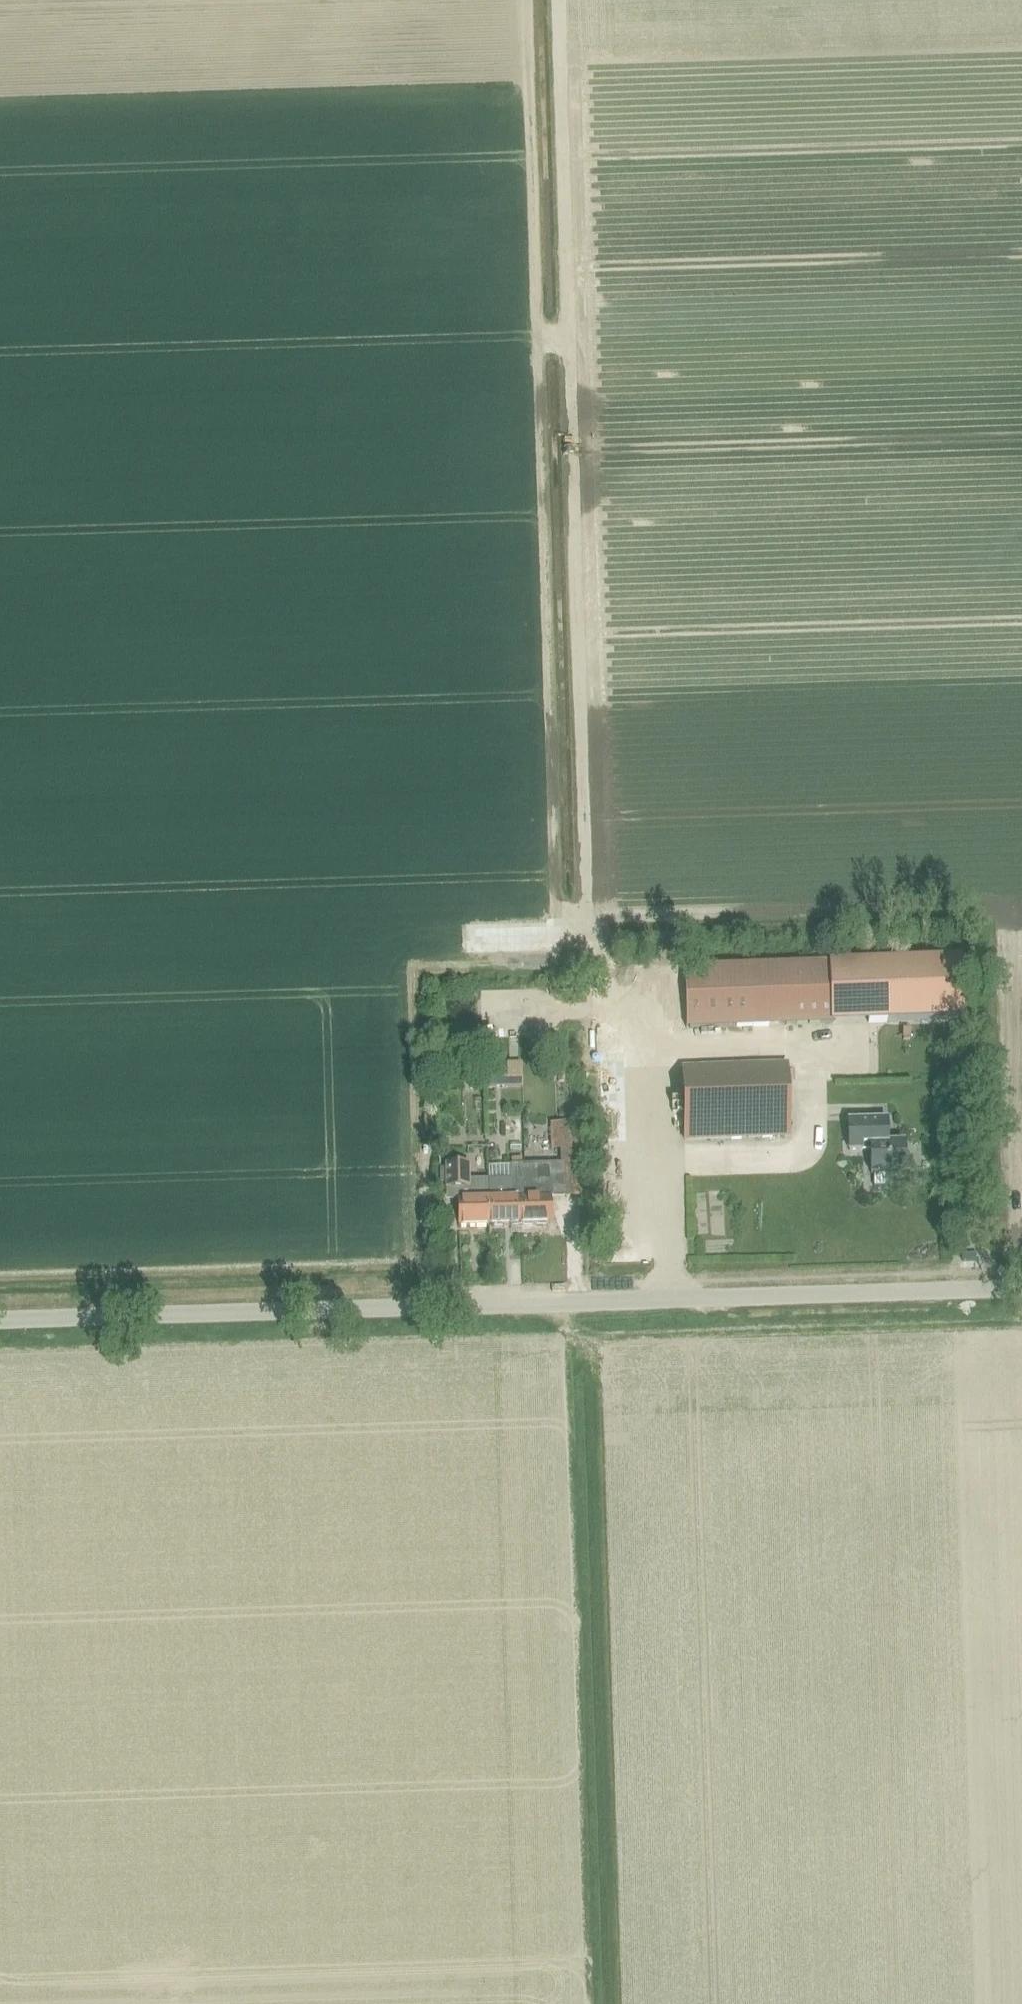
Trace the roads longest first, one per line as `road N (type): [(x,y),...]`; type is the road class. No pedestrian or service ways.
road 1 (unclassified): [(1021,1287),(0,1320)]

